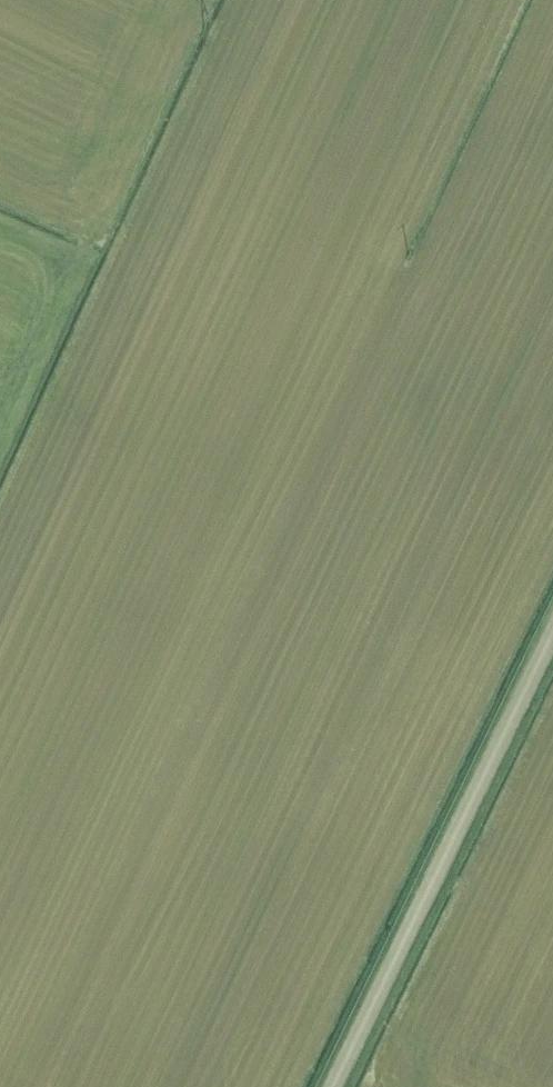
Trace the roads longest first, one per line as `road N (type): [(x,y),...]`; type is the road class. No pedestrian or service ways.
road 1 (unclassified): [(552,641),(338,1086)]

